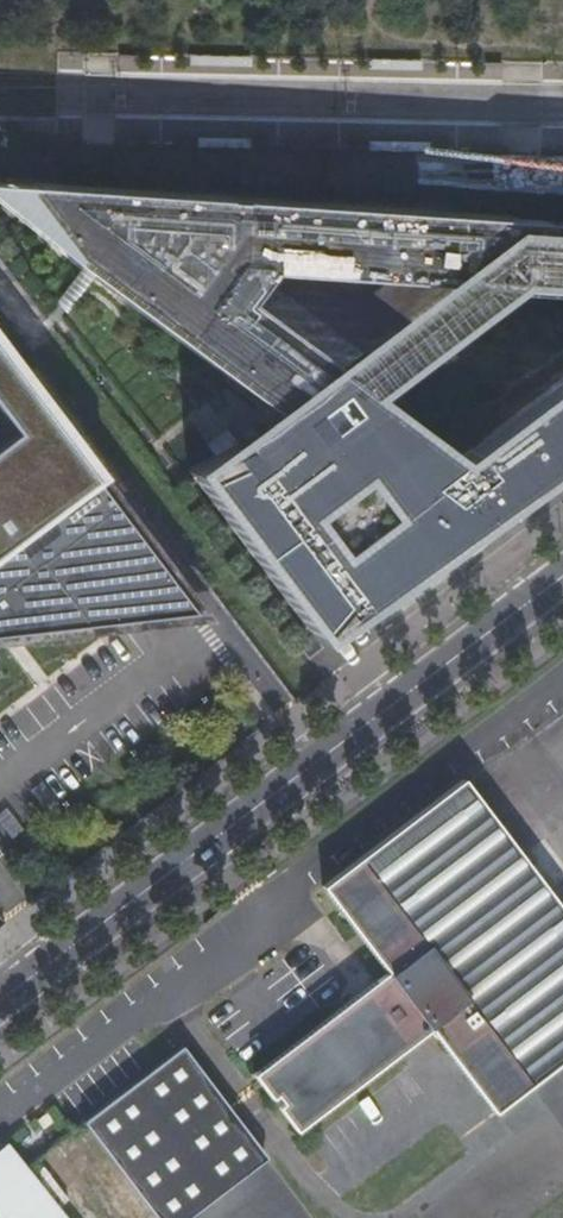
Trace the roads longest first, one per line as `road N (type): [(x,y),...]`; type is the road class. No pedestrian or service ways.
road 1 (residential): [(0,1000),(562,575)]

